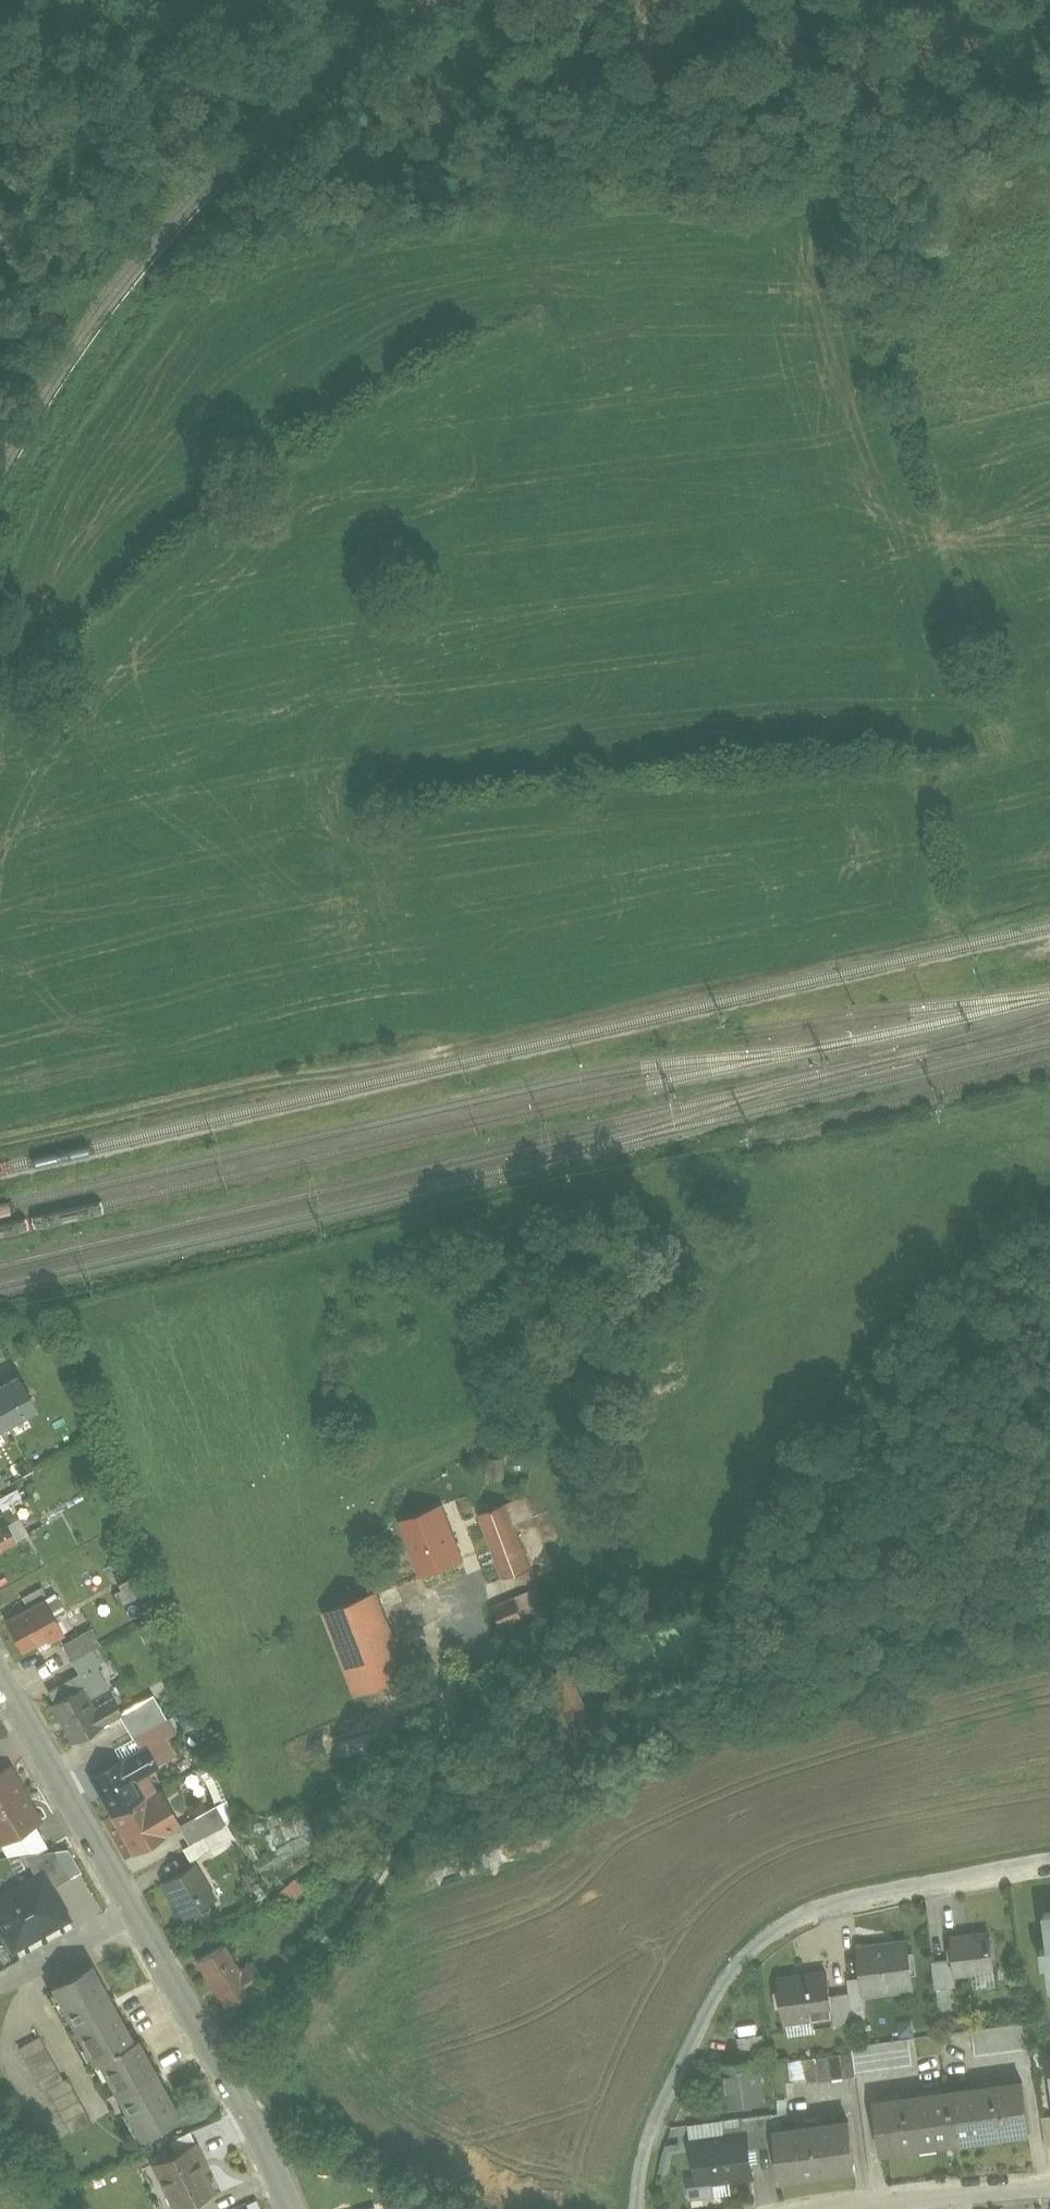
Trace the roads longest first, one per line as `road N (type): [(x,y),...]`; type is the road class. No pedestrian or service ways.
road 1 (residential): [(289,2208),(229,2089),(0,1686)]
road 2 (residential): [(1049,1866),(869,1896),(807,1915),(762,1948),(732,1981),(698,2042),(654,2145),(641,2208)]
road 3 (residential): [(1049,2185),(859,2208)]

